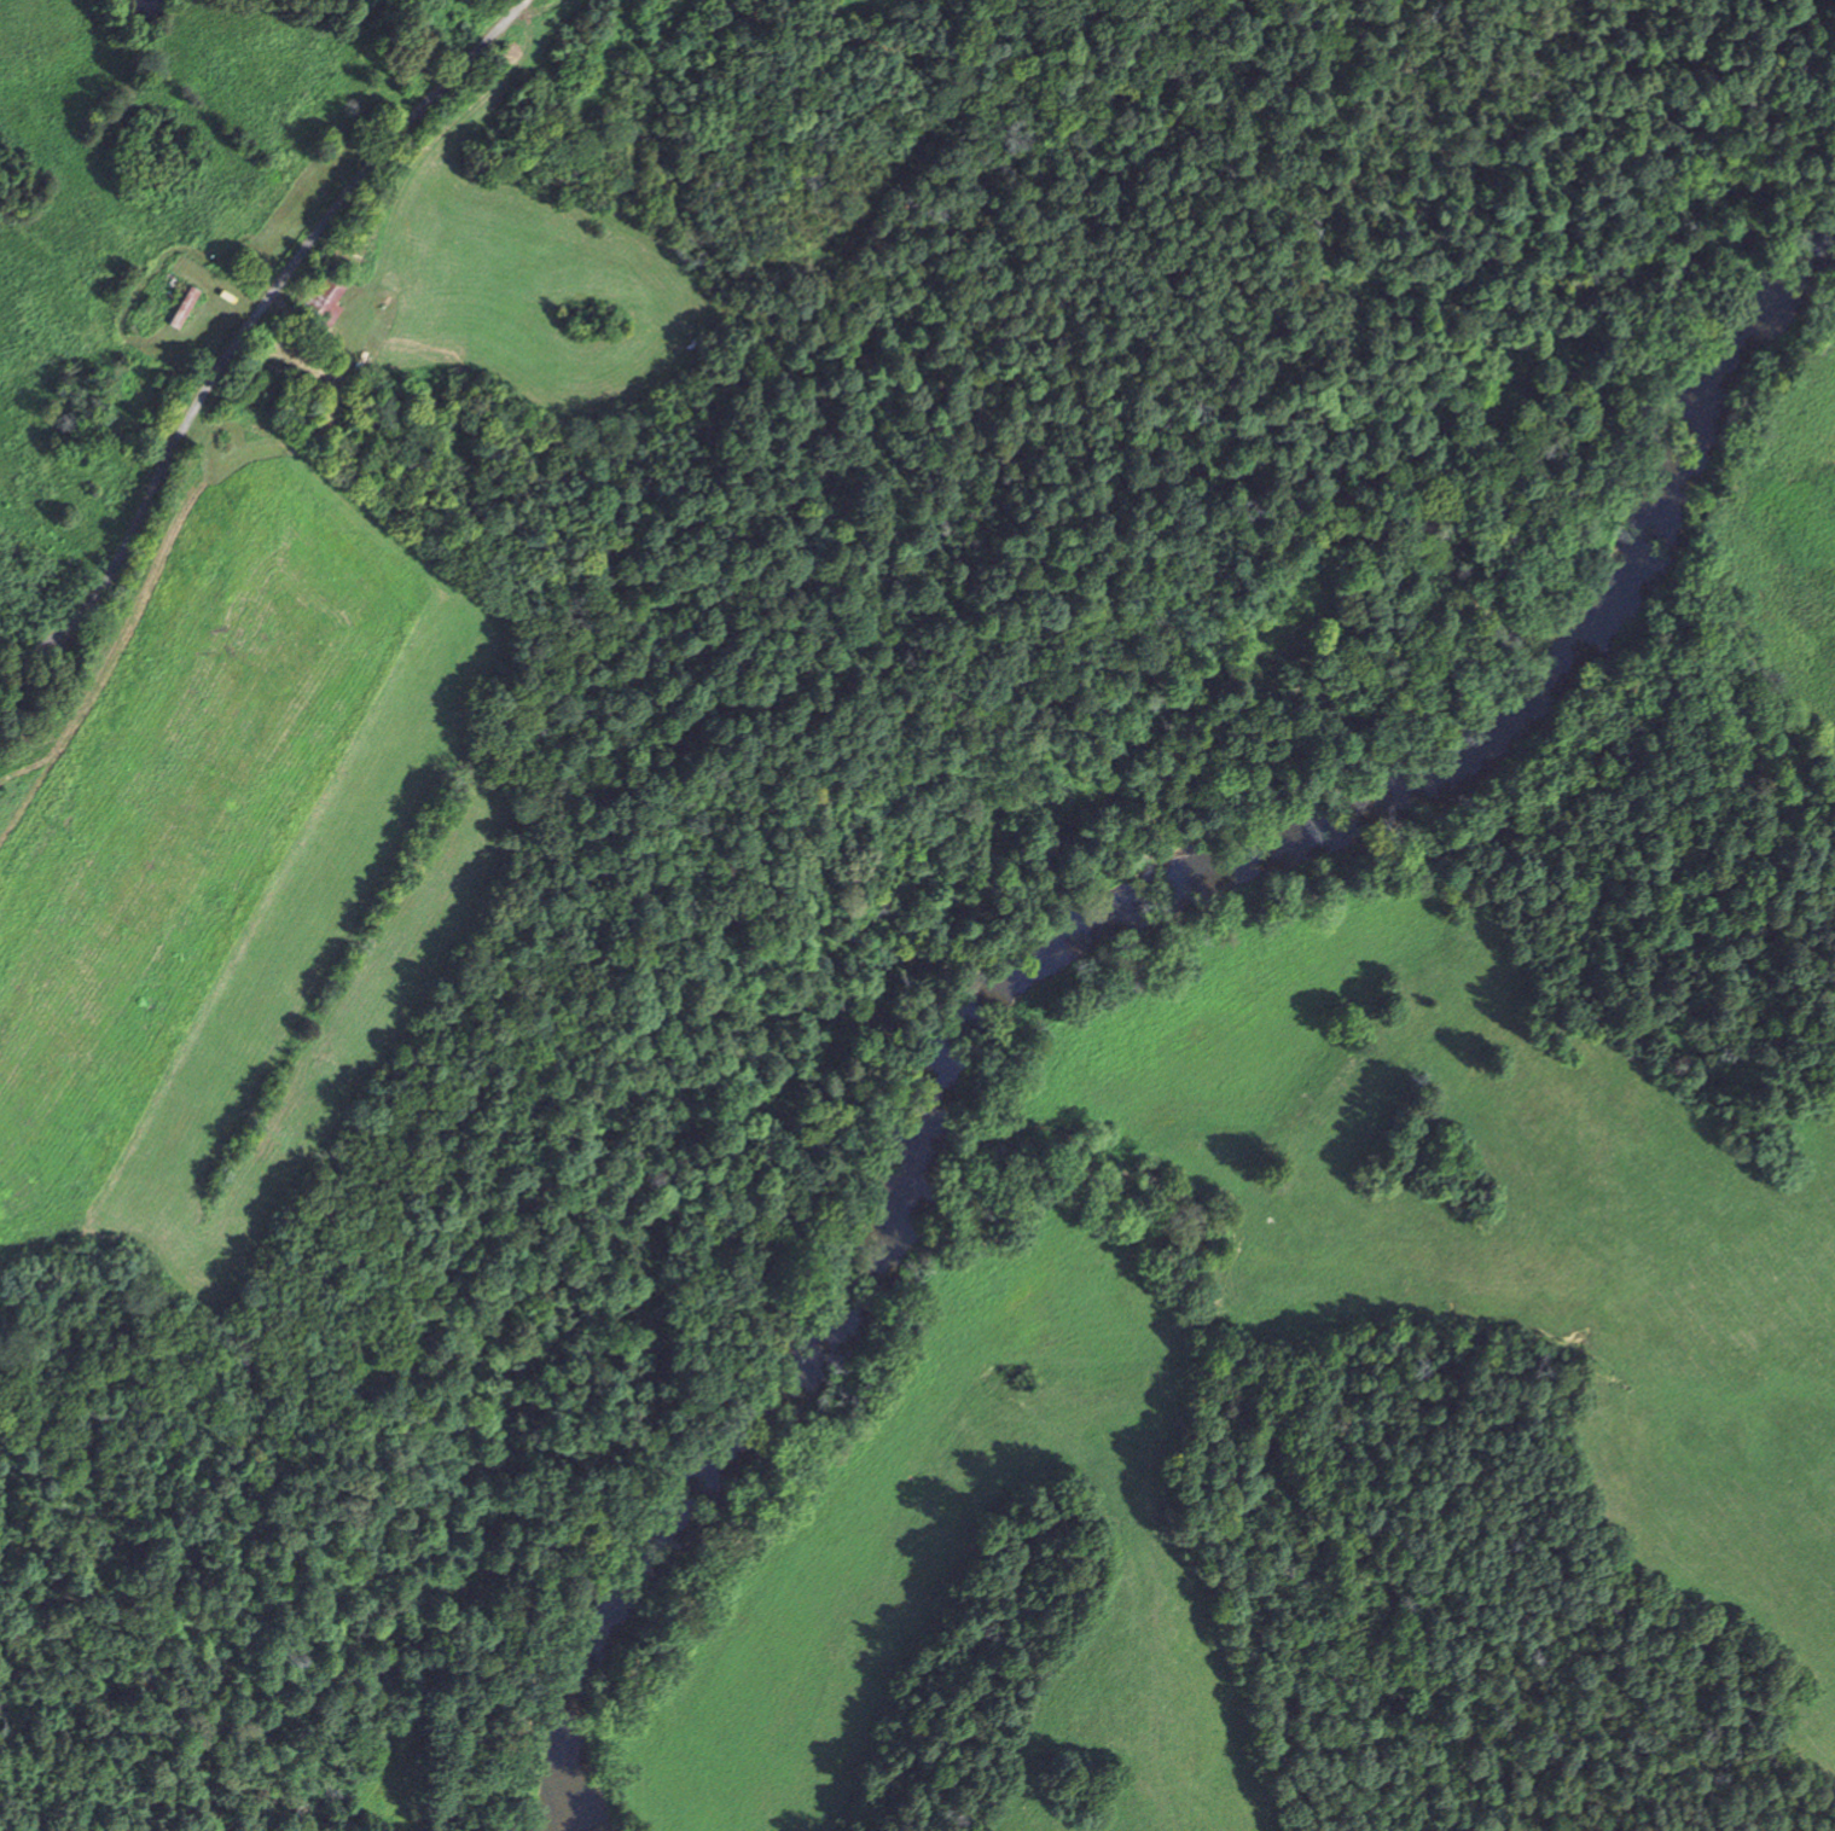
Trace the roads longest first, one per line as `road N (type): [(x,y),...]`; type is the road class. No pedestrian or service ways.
road 1 (residential): [(0,668),(60,637),(99,597),(208,396),(315,237),(530,0)]

